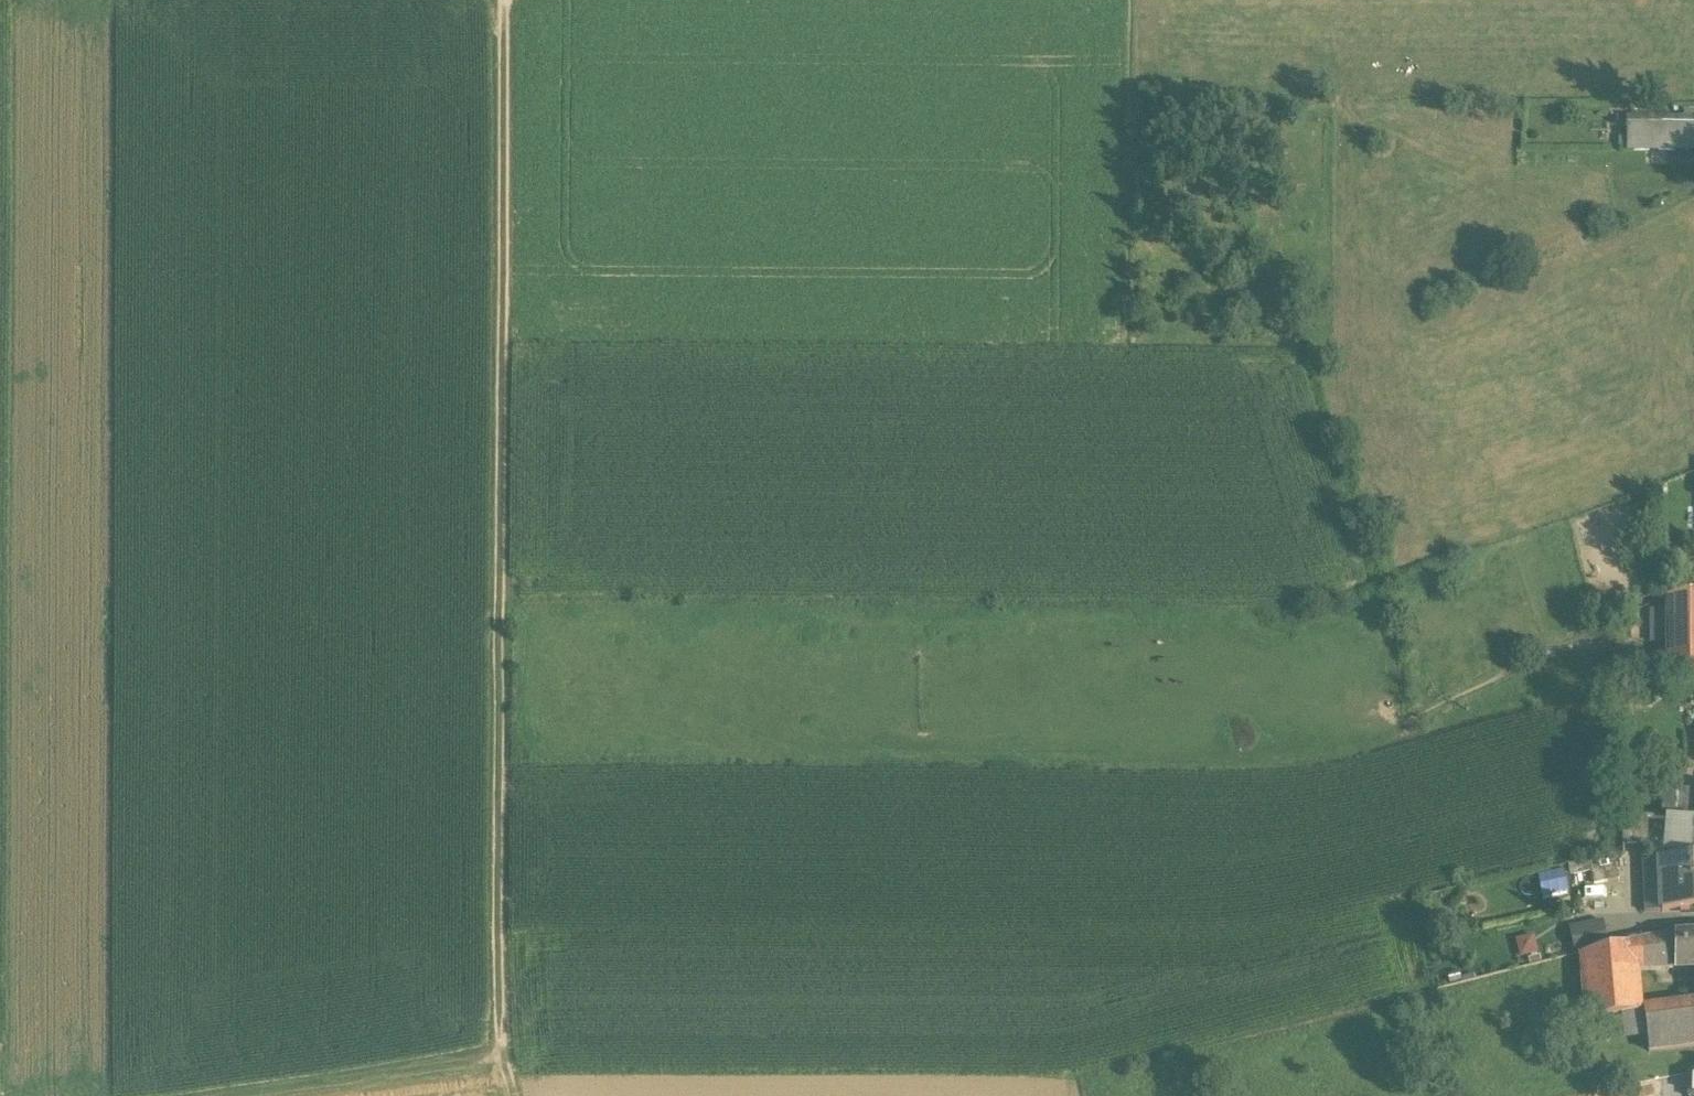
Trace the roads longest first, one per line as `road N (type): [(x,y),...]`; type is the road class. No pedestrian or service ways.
road 1 (track): [(513,1095),(497,1055),(503,0)]
road 2 (track): [(234,1095),(497,1055)]

